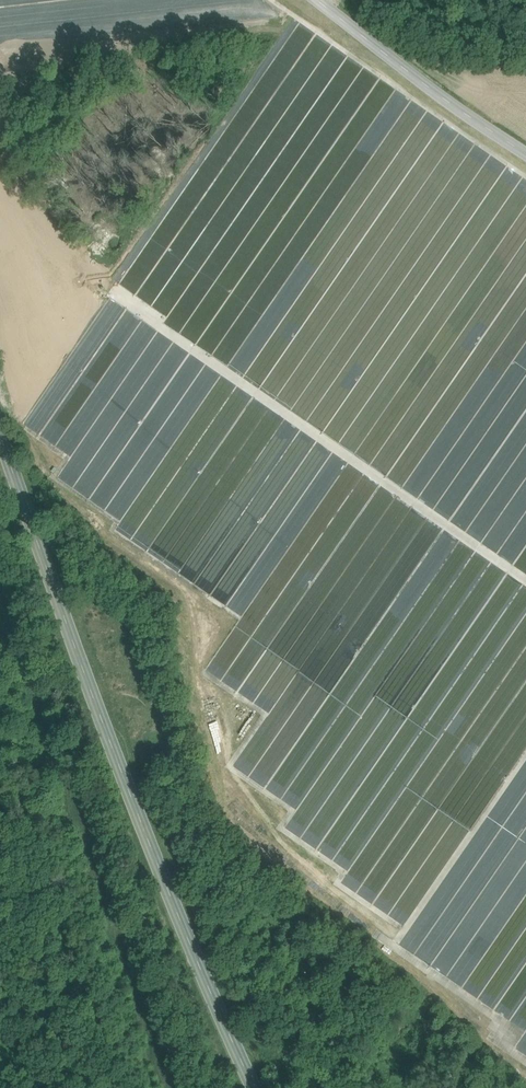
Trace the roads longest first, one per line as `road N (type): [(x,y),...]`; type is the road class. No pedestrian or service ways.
road 1 (secondary): [(255,1087),(125,780),(0,437)]
road 2 (unclassified): [(525,154),(313,0)]

